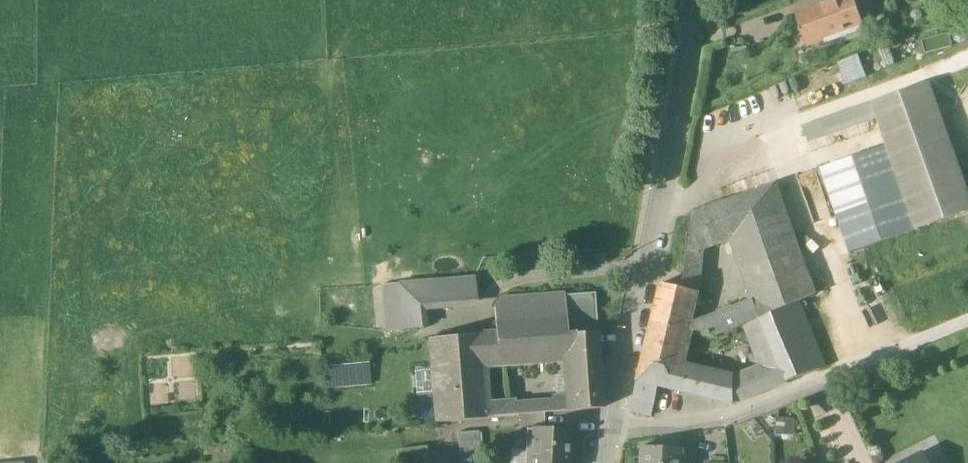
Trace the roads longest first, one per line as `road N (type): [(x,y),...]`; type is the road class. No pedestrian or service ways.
road 1 (residential): [(609,462),(697,0)]
road 2 (track): [(616,431),(724,418),(967,323)]

